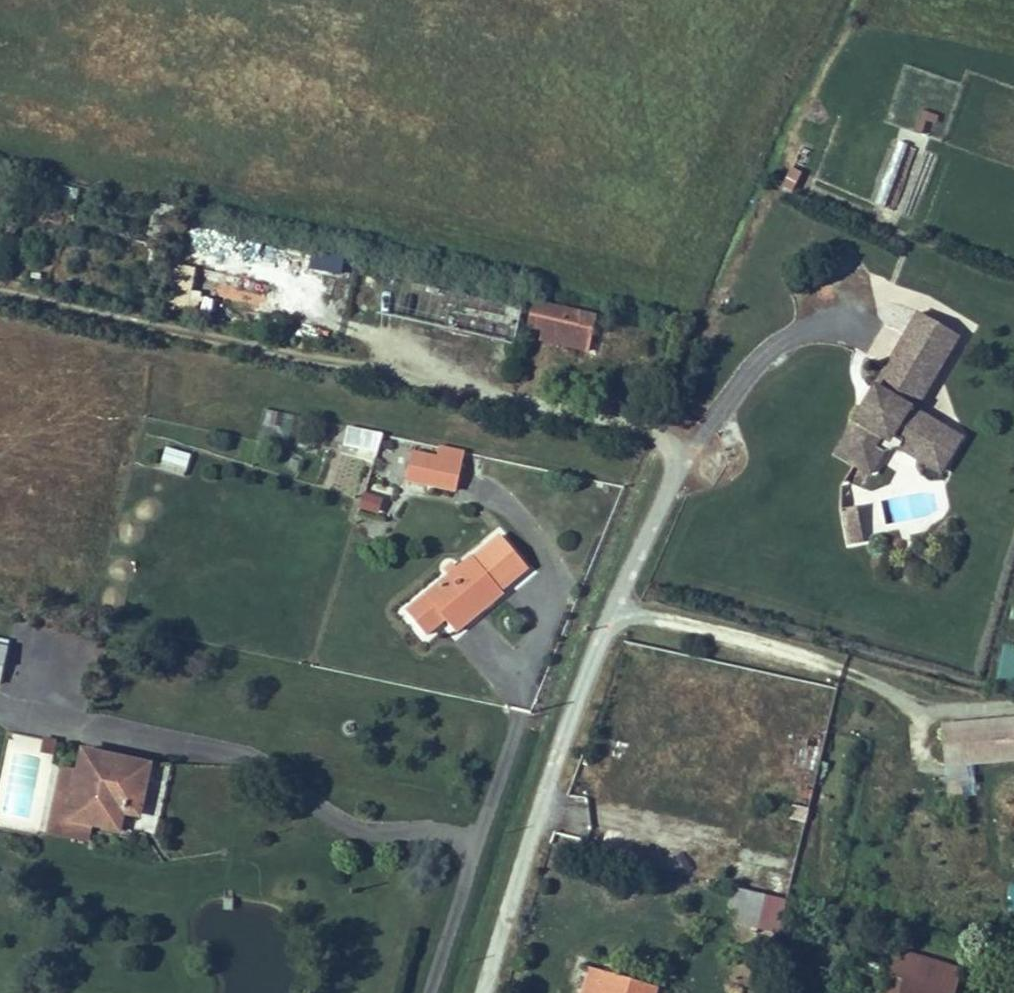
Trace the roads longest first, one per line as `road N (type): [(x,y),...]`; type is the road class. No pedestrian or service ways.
road 1 (unclassified): [(837,312),(760,362),(674,478),(605,632),(482,992)]

